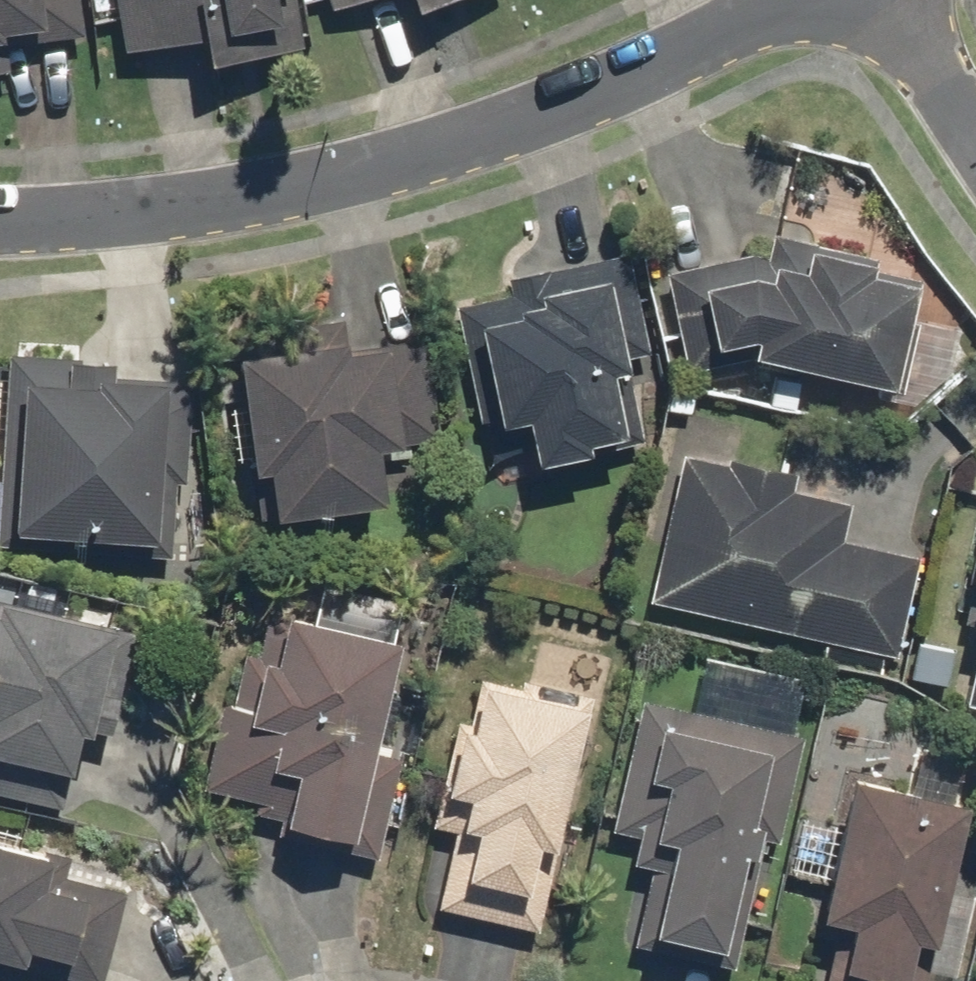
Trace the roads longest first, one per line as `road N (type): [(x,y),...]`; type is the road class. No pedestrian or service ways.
road 1 (residential): [(0,219),(65,220),(420,161),(644,70),(785,0)]
road 2 (residential): [(975,144),(883,0)]

